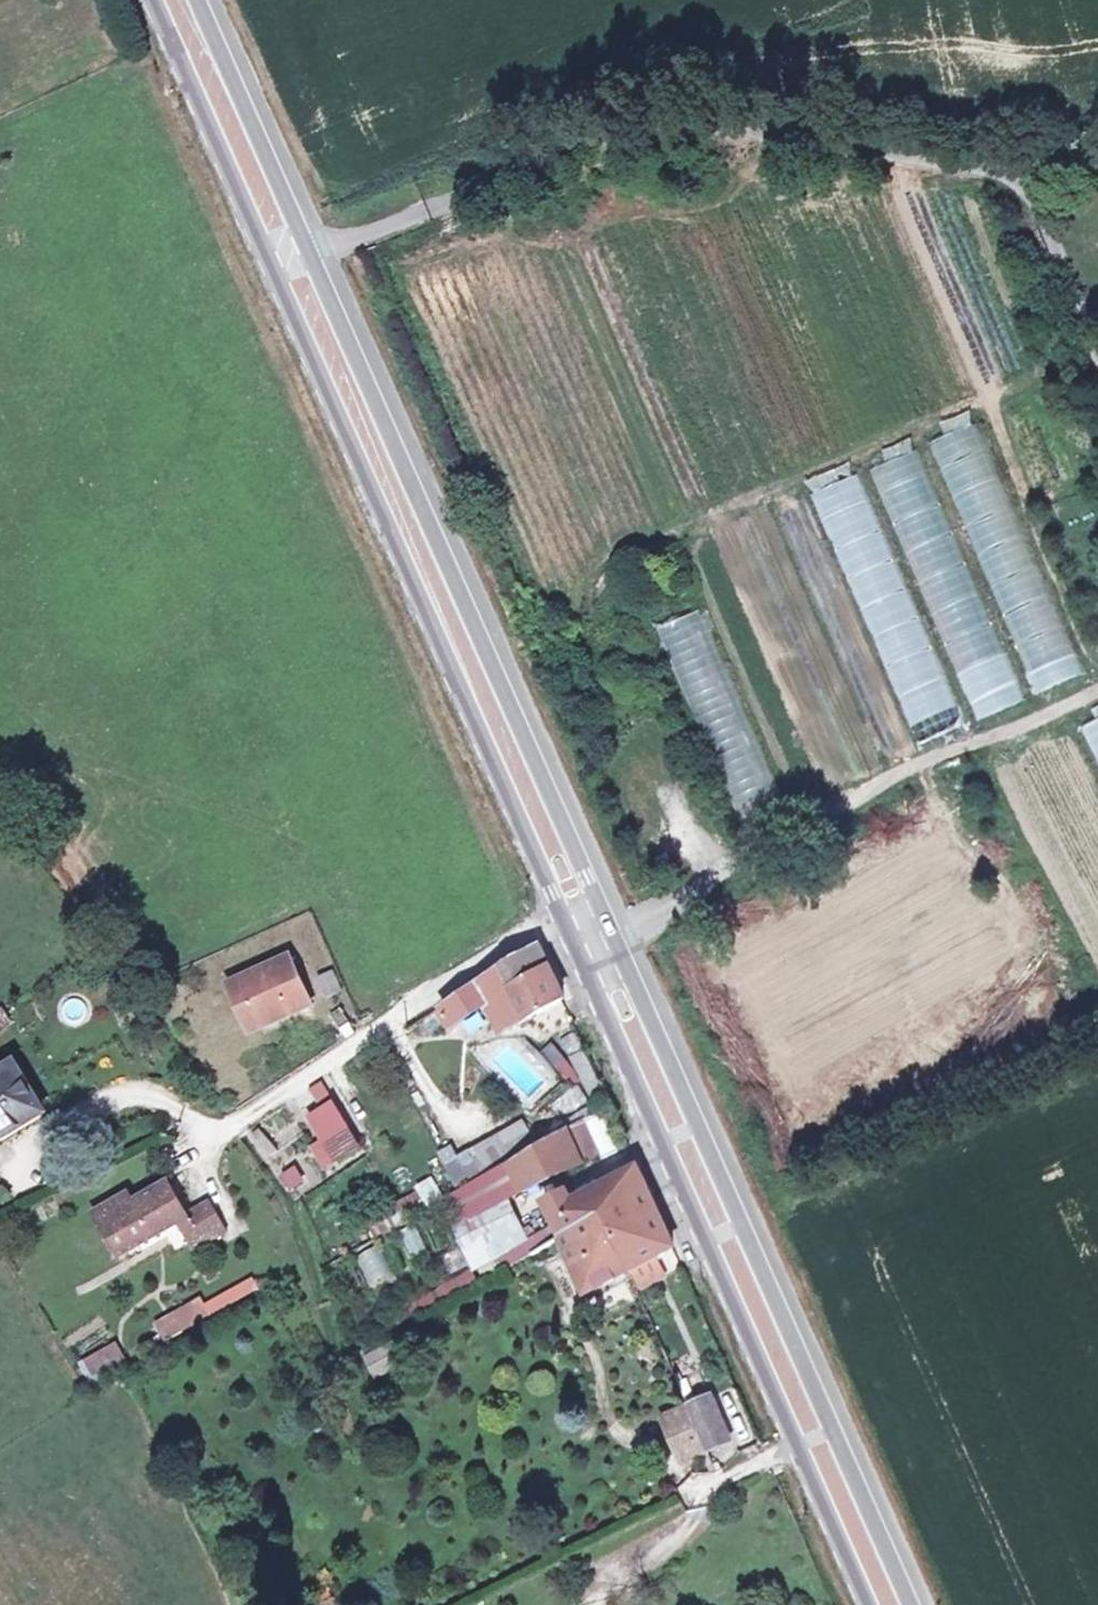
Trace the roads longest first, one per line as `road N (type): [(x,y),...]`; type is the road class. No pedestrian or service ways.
road 1 (secondary): [(909,1604),(595,898)]
road 2 (secondary): [(557,915),(865,1604)]
road 3 (residential): [(308,258),(624,128),(855,143),(1009,170)]
road 4 (secondary): [(270,274),(557,915)]
road 5 (secondary): [(595,898),(308,258)]
road 6 (residential): [(203,1145),(557,915)]
road 7 (secondary): [(151,0),(270,274)]
road 8 (secondary): [(308,258),(195,0)]
road 9 (residential): [(1009,170),(1097,353)]

